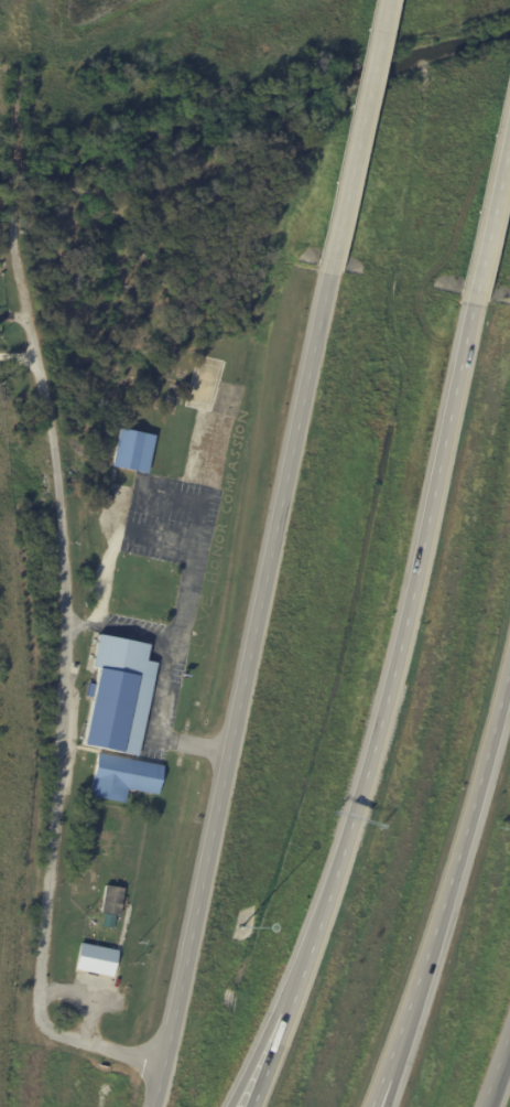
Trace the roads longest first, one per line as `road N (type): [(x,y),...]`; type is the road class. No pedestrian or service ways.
road 1 (residential): [(162,1070),(53,1032),(40,1012),(66,621),(52,427),(17,268),(13,192)]
road 2 (secondary): [(335,232),(162,1070)]
road 3 (motorway): [(475,291),(393,678),(297,980)]
road 4 (motorway): [(370,1106),(509,649)]
road 5 (secondary): [(384,0),(335,232)]
road 6 (motorway): [(509,115),(475,291)]
road 7 (motorway): [(297,980),(230,1106)]
road 8 (motorway): [(297,980),(247,1106)]
road 9 (residential): [(13,192),(15,71)]

